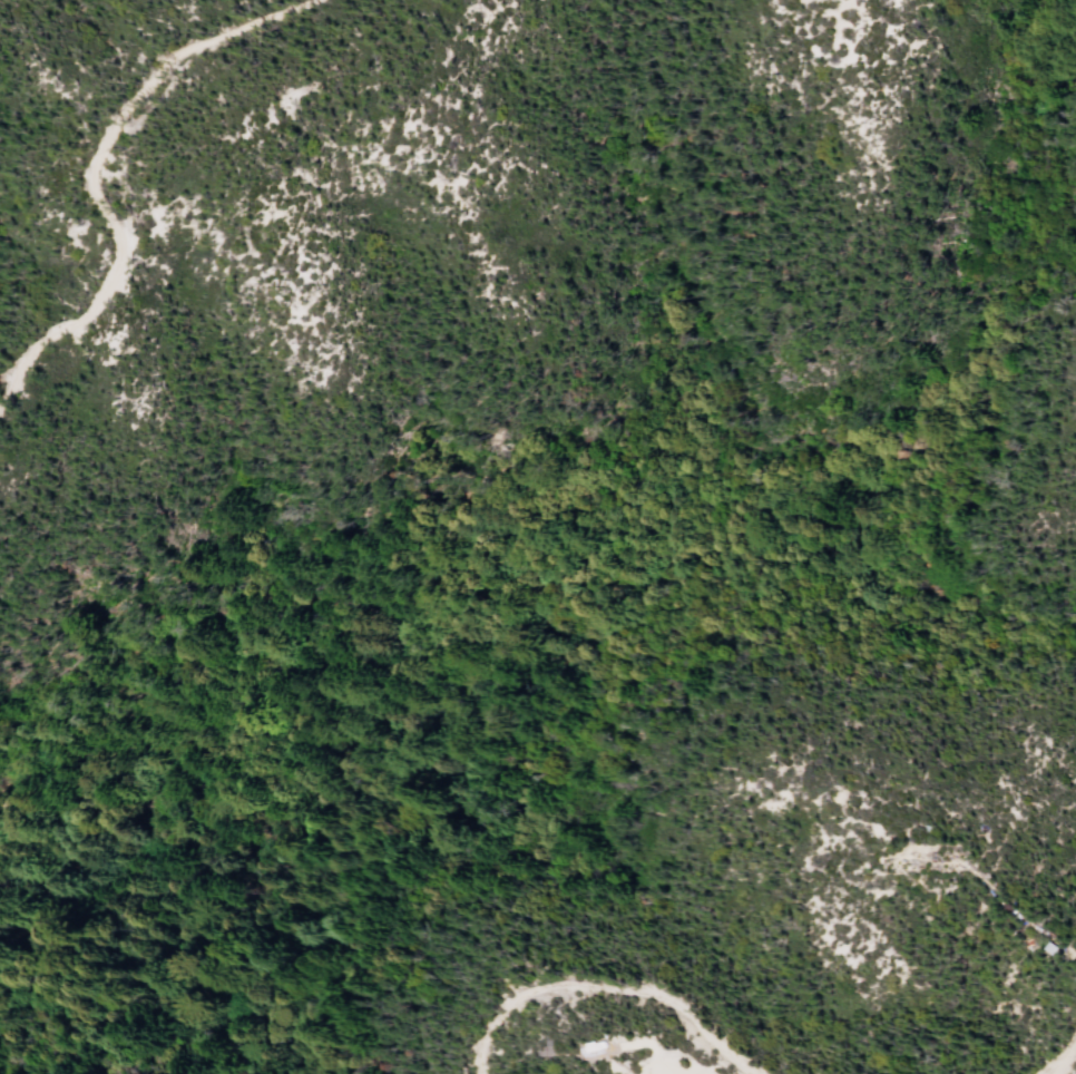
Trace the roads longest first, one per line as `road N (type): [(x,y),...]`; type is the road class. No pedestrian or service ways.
road 1 (track): [(314,0),(192,45),(106,137),(92,176),(120,235),(120,263),(80,323),(55,330),(14,377),(0,407)]
road 2 (track): [(747,1073),(705,1038),(679,1002),(581,982),(520,994),(482,1049),(483,1073)]

